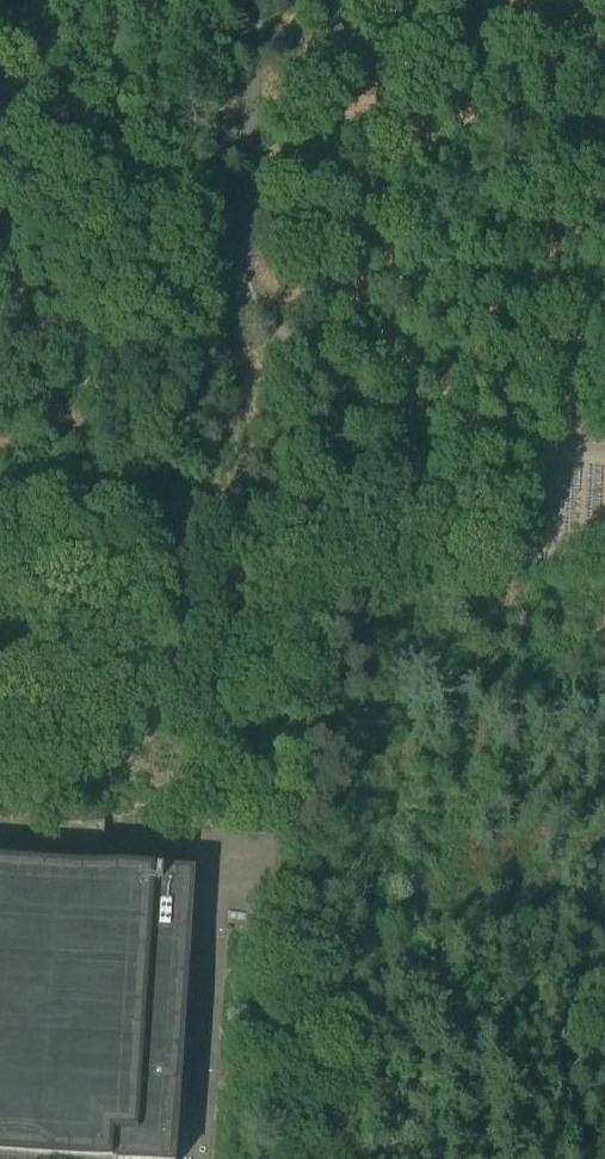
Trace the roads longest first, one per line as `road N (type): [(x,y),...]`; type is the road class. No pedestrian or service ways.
road 1 (track): [(249,534),(240,363),(32,183),(0,97)]
road 2 (track): [(249,534),(0,517)]
road 3 (track): [(496,553),(249,534)]

